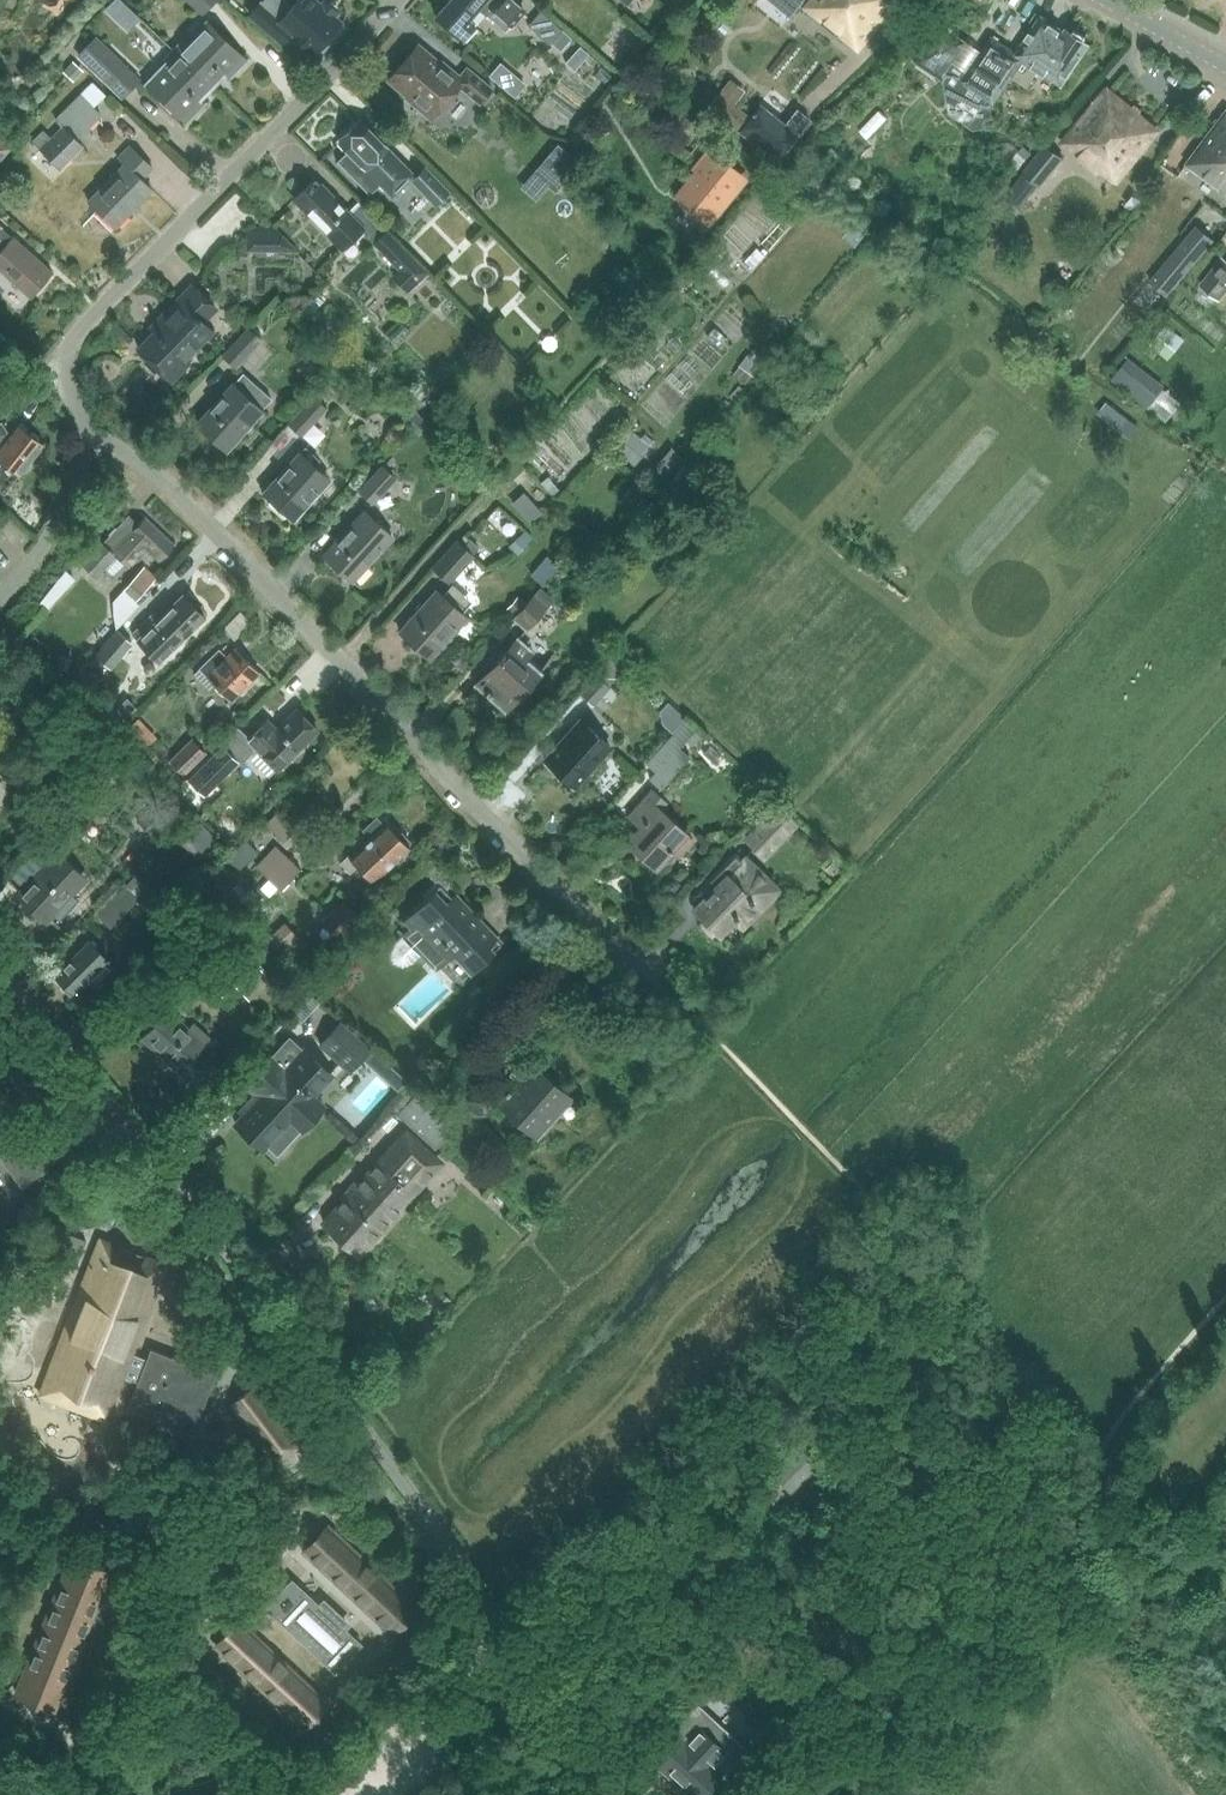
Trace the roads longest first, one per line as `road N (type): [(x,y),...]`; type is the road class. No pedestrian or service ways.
road 1 (residential): [(0,978),(272,1308),(433,1525),(616,1794)]
road 2 (residential): [(650,983),(145,463),(86,439)]
road 3 (residential): [(86,439),(60,378),(72,339),(398,0)]
road 4 (residential): [(0,600),(48,539),(86,439)]
road 5 (tertiary): [(1225,66),(1106,0)]

